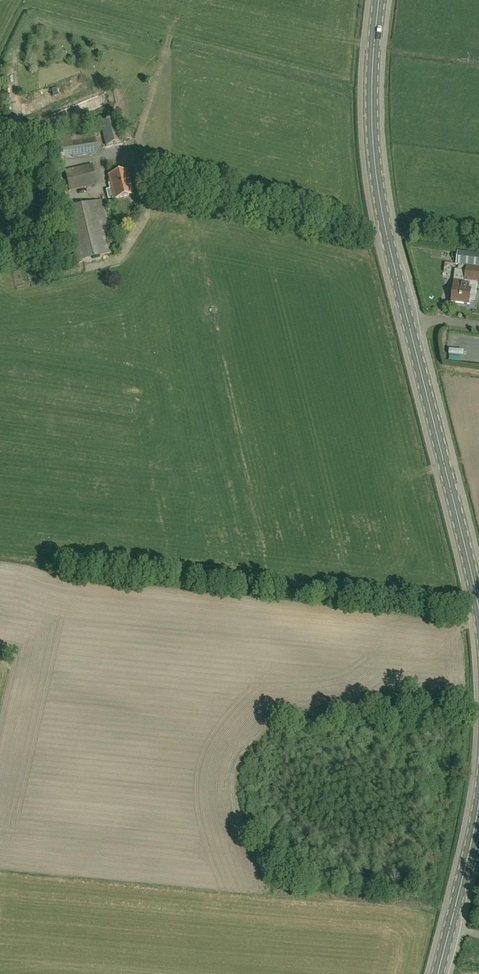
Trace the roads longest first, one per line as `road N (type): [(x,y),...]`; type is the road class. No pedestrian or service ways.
road 1 (secondary): [(478,580),(388,239)]
road 2 (secondary): [(388,239),(372,130),(380,0)]
road 3 (unclassified): [(388,239),(155,197)]
road 4 (secondary): [(438,973),(478,817)]

